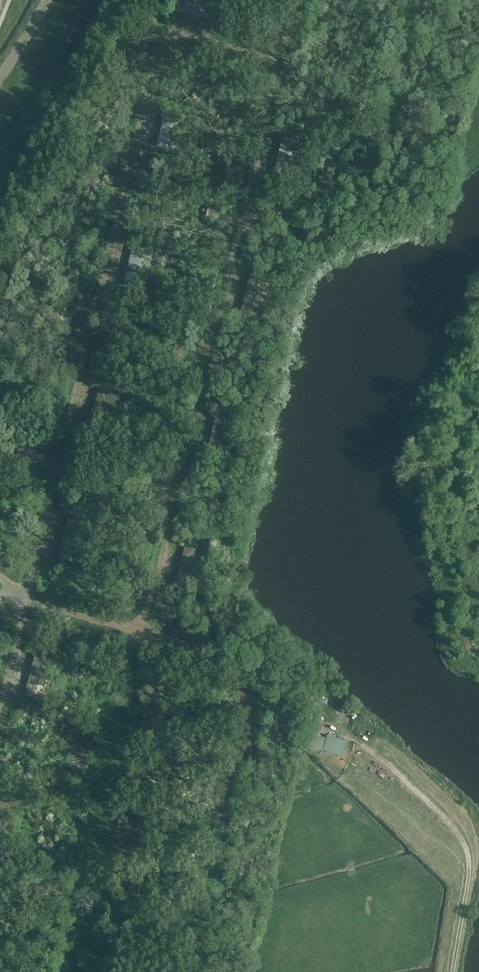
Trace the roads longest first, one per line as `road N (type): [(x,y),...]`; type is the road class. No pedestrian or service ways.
road 1 (track): [(453,971),(466,848),(433,806),(347,730)]

